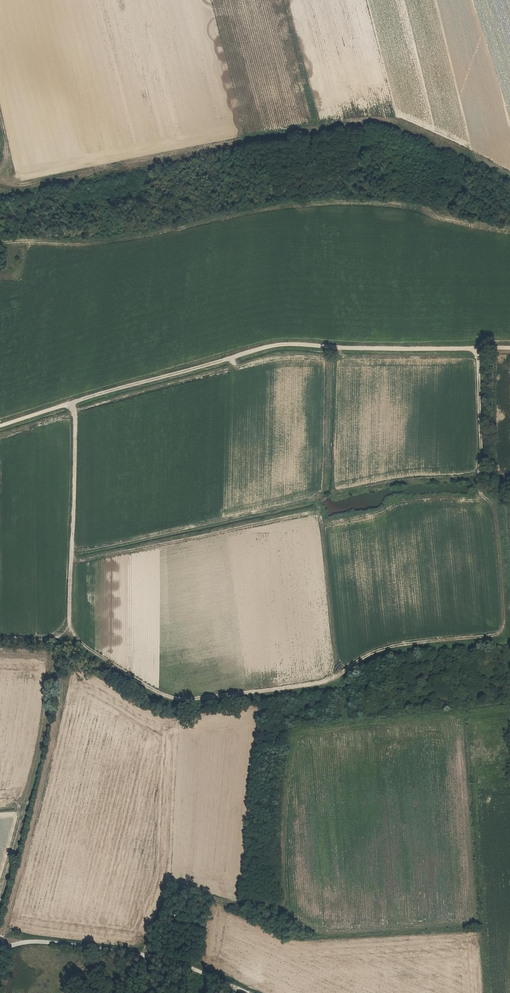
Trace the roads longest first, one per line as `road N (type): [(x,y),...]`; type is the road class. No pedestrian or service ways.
road 1 (residential): [(70,623),(80,643),(161,696),(180,699),(326,680),(381,650),(499,630),(492,508),(482,493),(478,345)]
road 2 (track): [(509,346),(275,345),(0,426)]
road 3 (track): [(1,936),(54,731),(70,623)]
road 4 (track): [(0,639),(45,639),(70,623),(76,471),(70,403)]
road 5 (unclassified): [(5,945),(34,941),(154,958),(243,992)]

